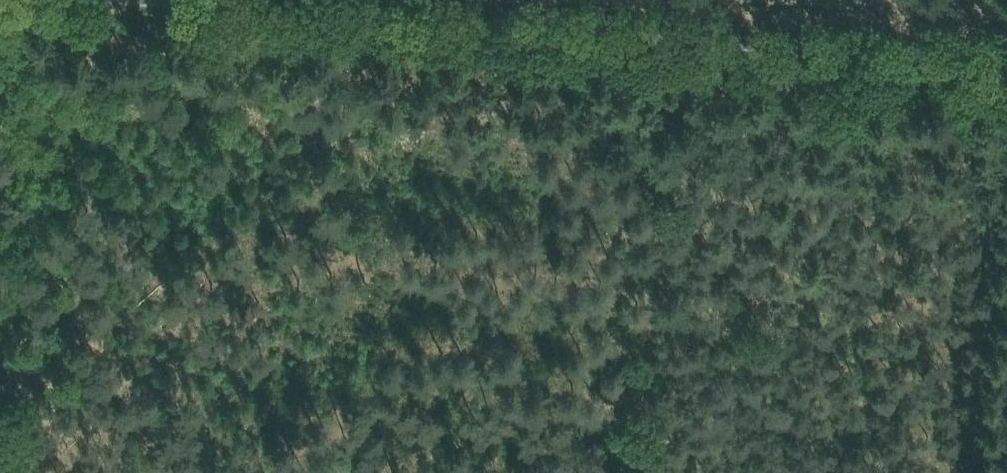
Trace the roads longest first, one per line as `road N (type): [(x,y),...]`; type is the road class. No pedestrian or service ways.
road 1 (secondary): [(1006,60),(229,0)]

